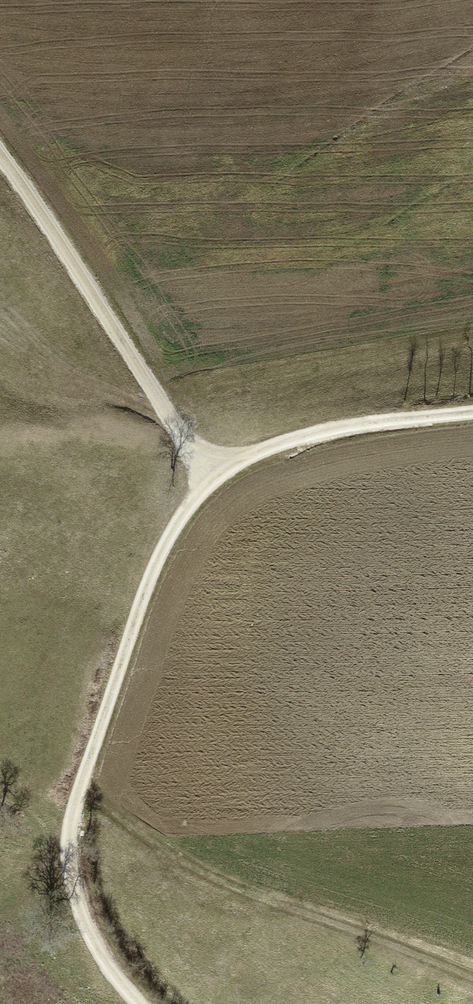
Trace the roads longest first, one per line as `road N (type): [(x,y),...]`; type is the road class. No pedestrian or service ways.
road 1 (track): [(472,412),(314,431),(255,451),(182,514),(152,571),(73,819),(70,872),(86,927),(139,1003)]
road 2 (track): [(83,782),(138,834),(219,878),(472,980)]
road 3 (track): [(208,484),(0,150)]

